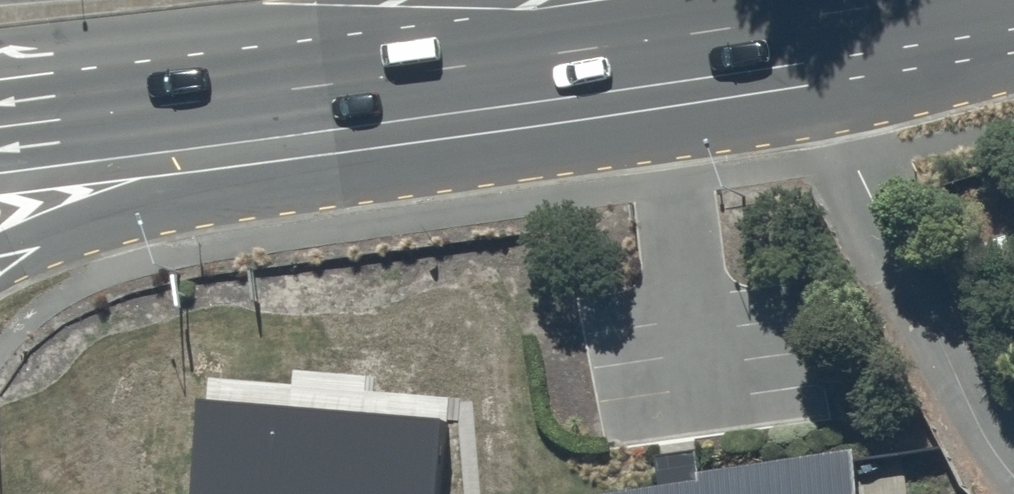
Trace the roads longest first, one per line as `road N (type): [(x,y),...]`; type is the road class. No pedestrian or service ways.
road 1 (trunk): [(905,0),(0,130)]
road 2 (trunk): [(827,108),(125,215),(0,259)]
road 3 (residential): [(1013,466),(963,388),(827,108)]
road 4 (trunk): [(1013,39),(955,75),(827,108)]

